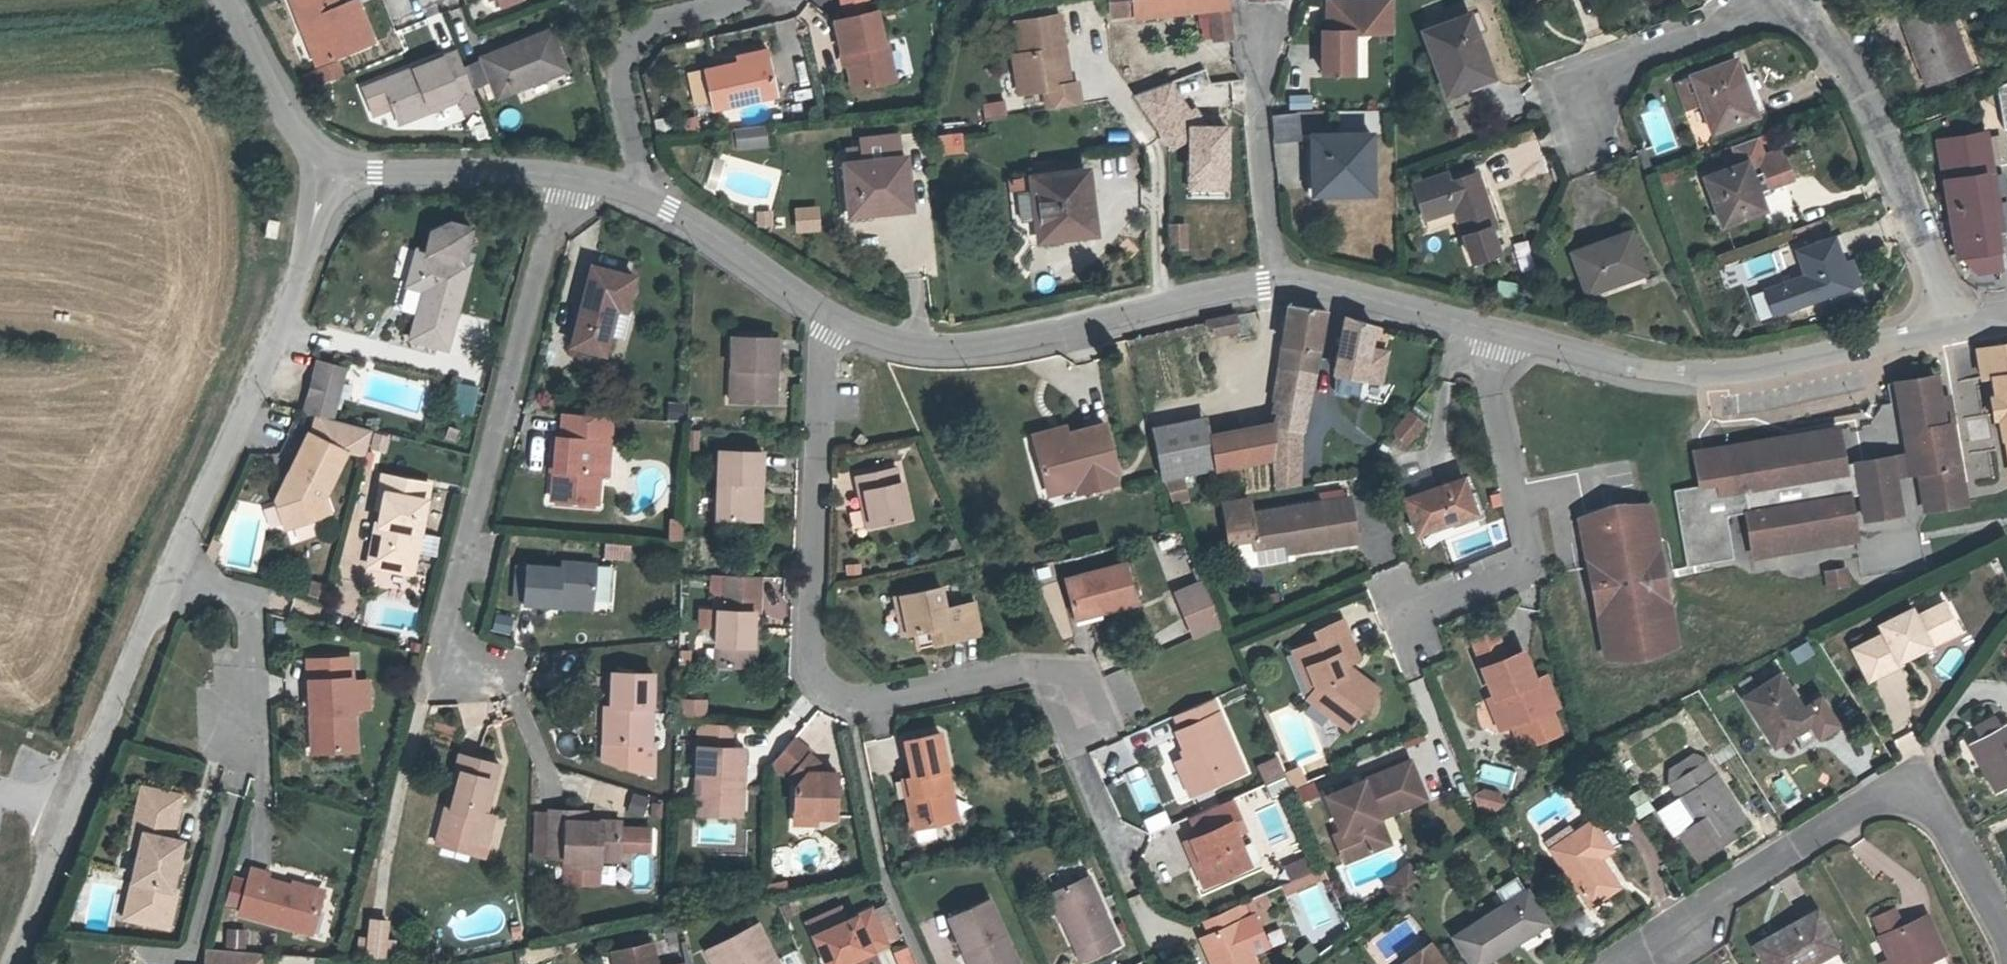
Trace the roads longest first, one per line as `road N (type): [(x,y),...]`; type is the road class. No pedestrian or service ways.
road 1 (residential): [(1124,865),(1039,669),(851,700),(821,685),(801,643),(824,314)]
road 2 (residential): [(473,669),(446,618),(565,176)]
road 3 (residential): [(2006,928),(1939,810),(1884,799),(1626,963)]
road 4 (unclassified): [(1497,333),(1662,370),(1710,373),(1945,332)]
road 5 (unclassified): [(331,165),(295,285),(171,573)]
road 6 (residential): [(1788,0),(1872,124),(1924,240),(1945,332)]
road 7 (residential): [(1409,613),(1530,564),(1489,380),(1497,333)]
road 8 (unclassified): [(824,314),(912,343),(995,343),(1161,303)]
road 9 (residential): [(1767,0),(1570,76),(1593,143)]
road 10 (residential): [(741,0),(671,24),(642,45),(625,88),(647,196)]
road 11 (unclassified): [(171,573),(76,807)]
road 12 (residential): [(1261,31),(1256,115),(1277,279)]
road 13 (residential): [(171,573),(247,602),(240,756)]
road 14 (unclassified): [(331,165),(565,176)]
road 15 (unclassified): [(1277,279),(1497,333)]
road 16 (residential): [(1120,98),(1157,151),(1161,303)]
road 17 (unclassified): [(647,196),(824,314)]
road 18 (residential): [(225,0),(296,131),(331,165)]
road 19 (unclassified): [(76,807),(14,963)]

